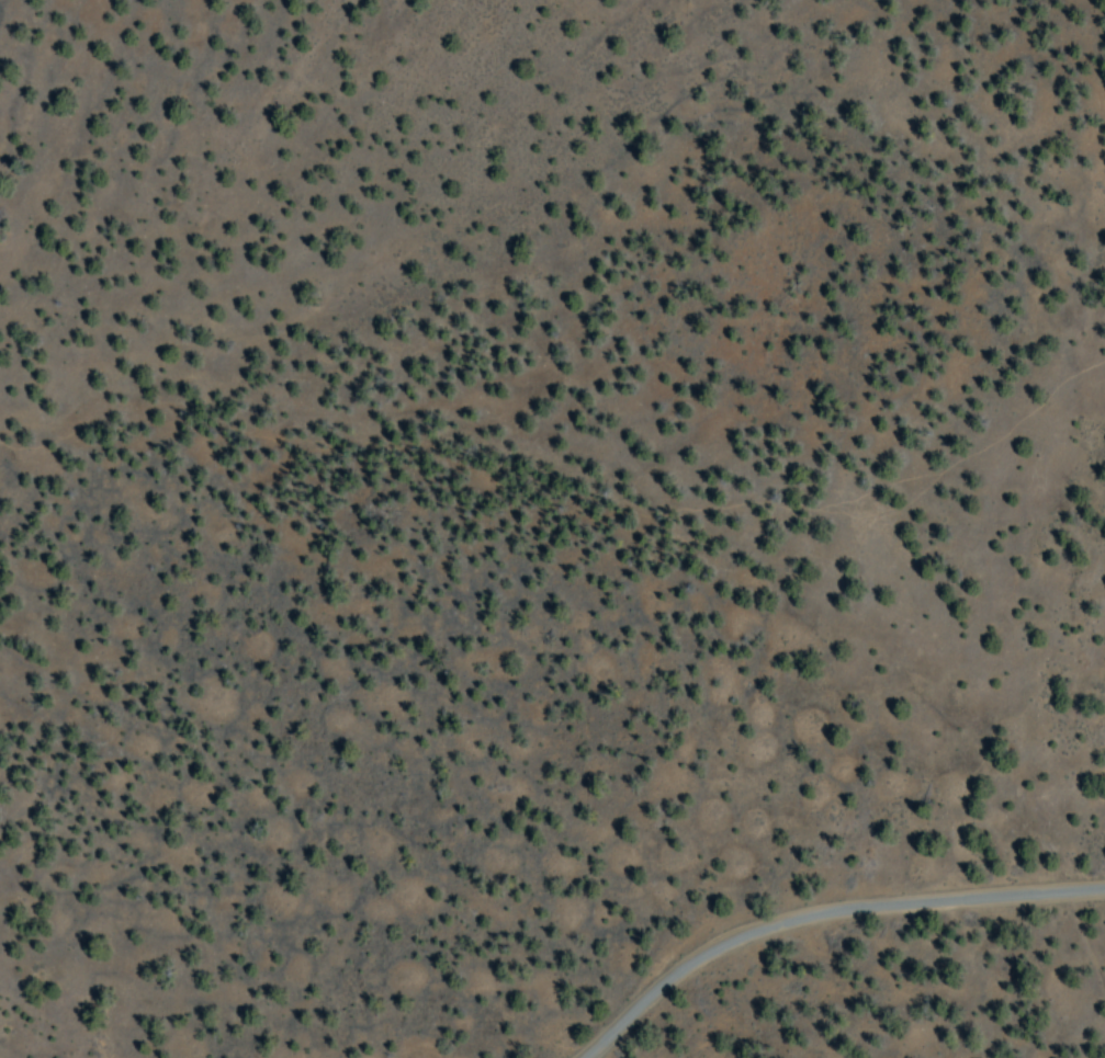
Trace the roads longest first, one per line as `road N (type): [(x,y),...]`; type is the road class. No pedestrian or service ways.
road 1 (residential): [(586,1057),(655,994),(724,948),(801,918),(882,903),(1104,891)]

